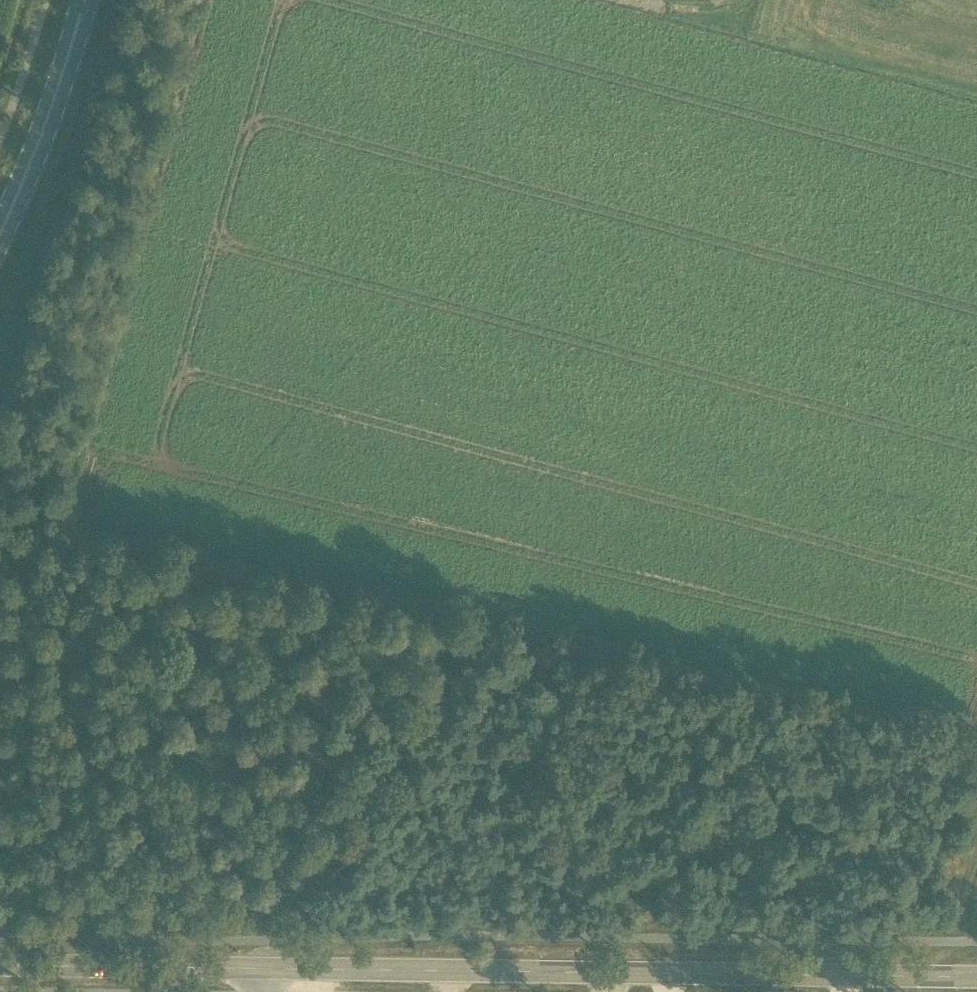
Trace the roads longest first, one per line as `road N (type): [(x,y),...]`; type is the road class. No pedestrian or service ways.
road 1 (secondary): [(976,972),(0,965)]
road 2 (secondary): [(0,244),(89,0)]

